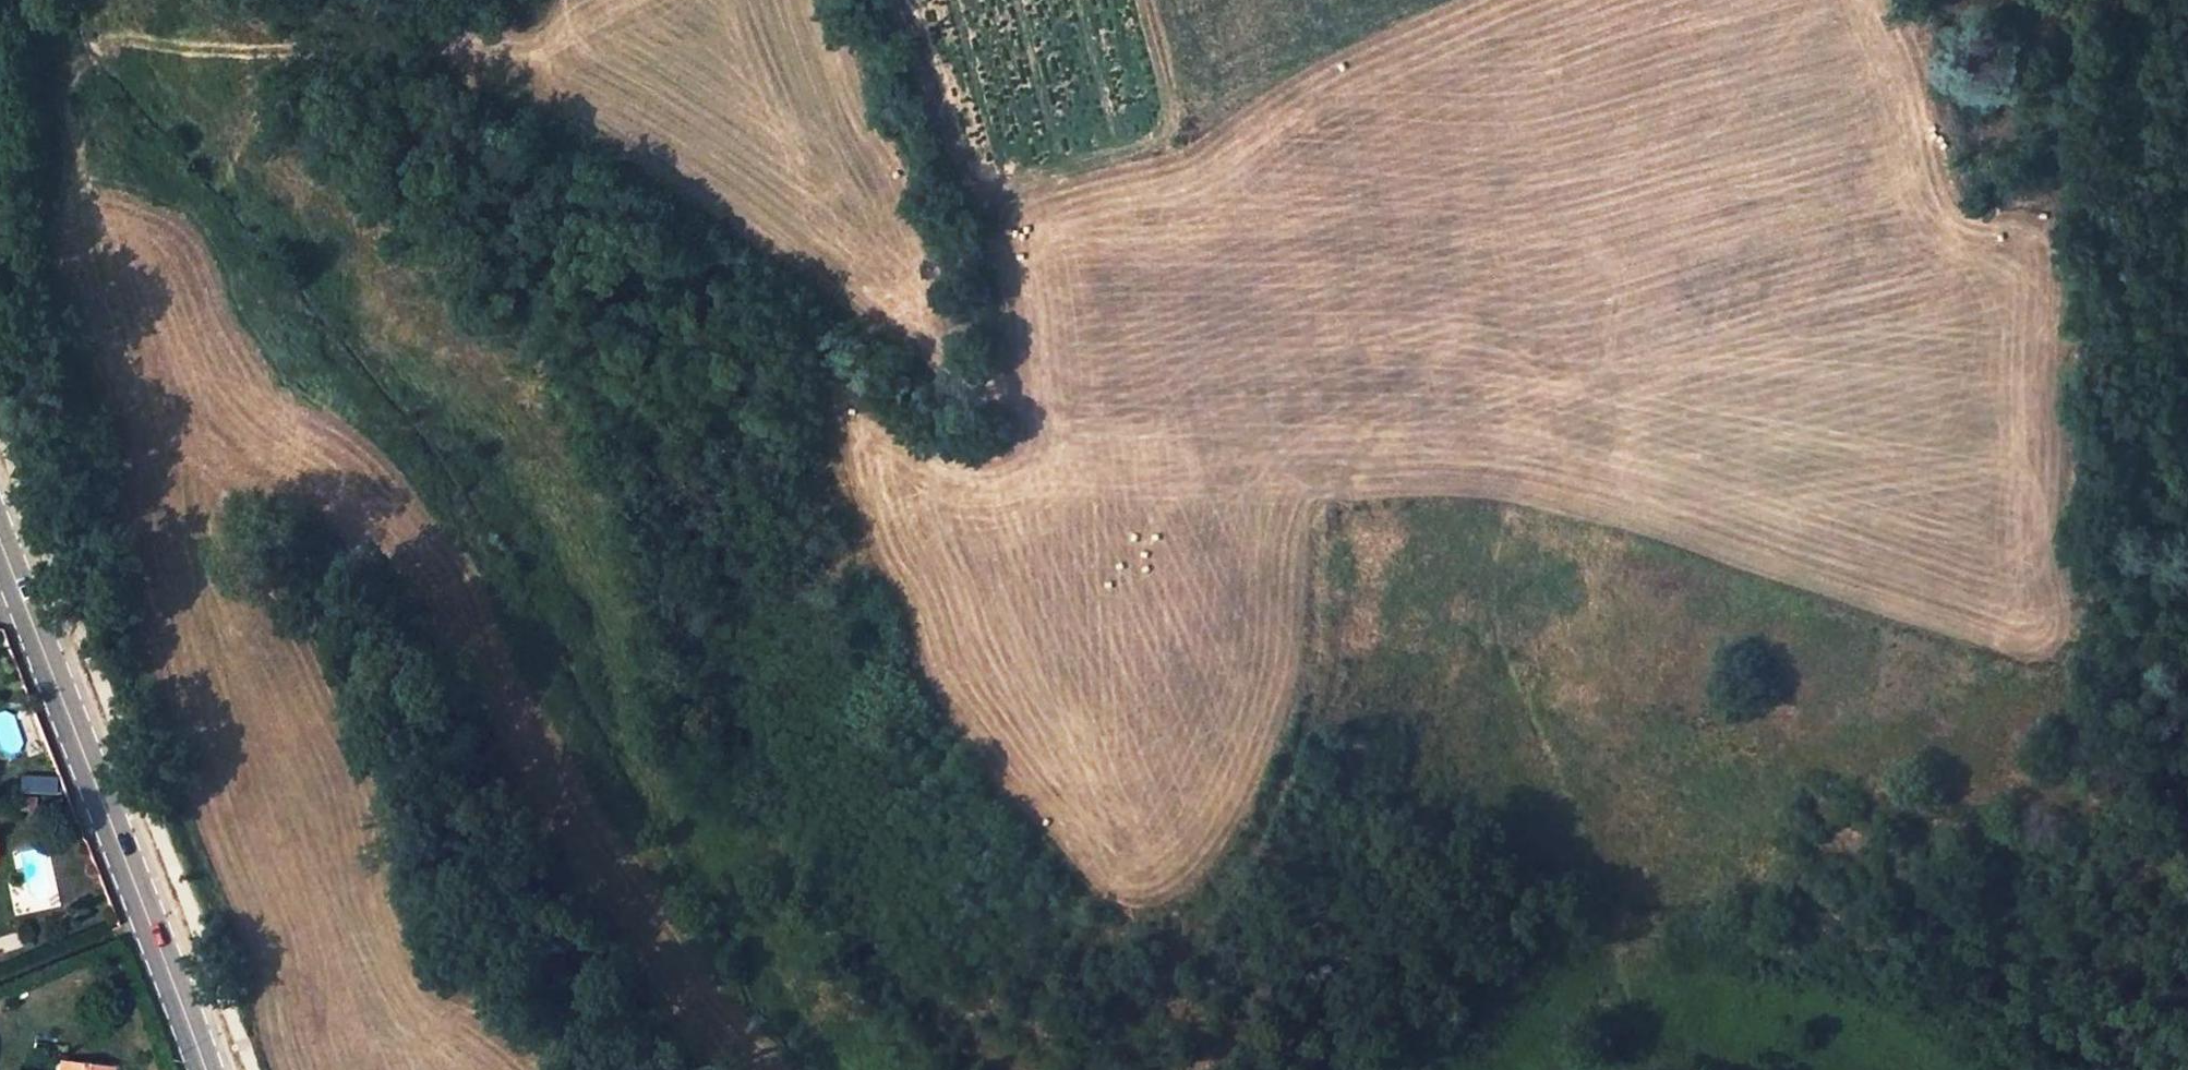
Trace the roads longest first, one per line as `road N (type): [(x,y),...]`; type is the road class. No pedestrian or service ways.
road 1 (secondary): [(208,1069),(0,536)]

